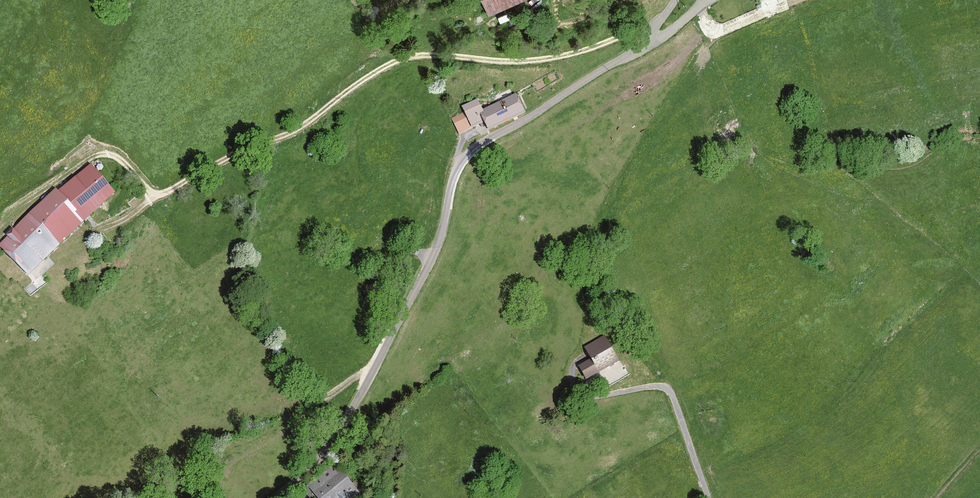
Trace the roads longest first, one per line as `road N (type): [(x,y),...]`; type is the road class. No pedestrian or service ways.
road 1 (track): [(666,15),(552,56),(403,58),(292,133),(159,195),(125,161),(108,153),(84,158),(16,223)]
road 2 (unclassified): [(678,0),(641,47),(470,154),(456,176),(432,264),(335,442),(279,497)]

